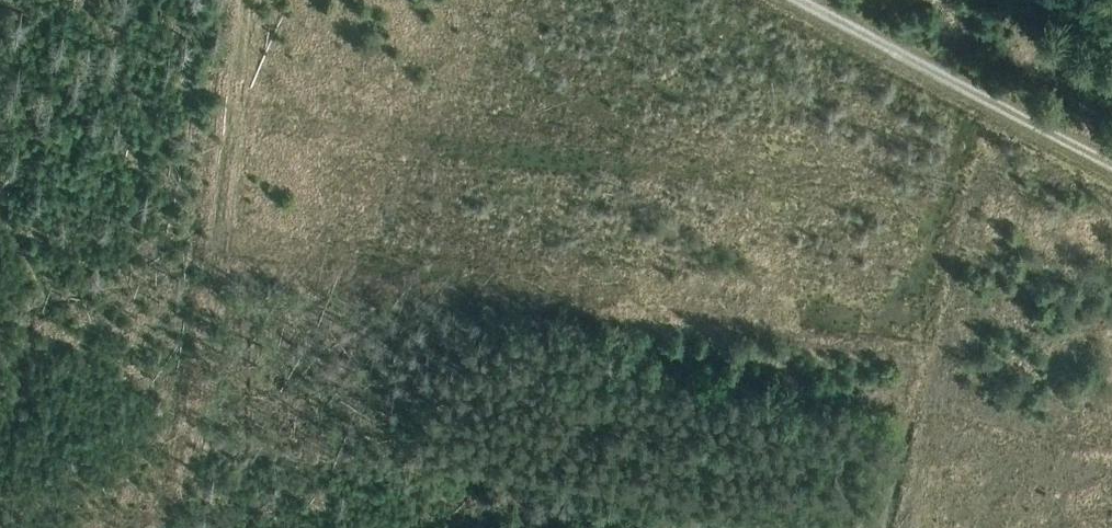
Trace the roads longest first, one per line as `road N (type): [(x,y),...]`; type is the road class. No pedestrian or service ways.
road 1 (track): [(245,0),(179,527)]
road 2 (track): [(1111,165),(803,0)]

